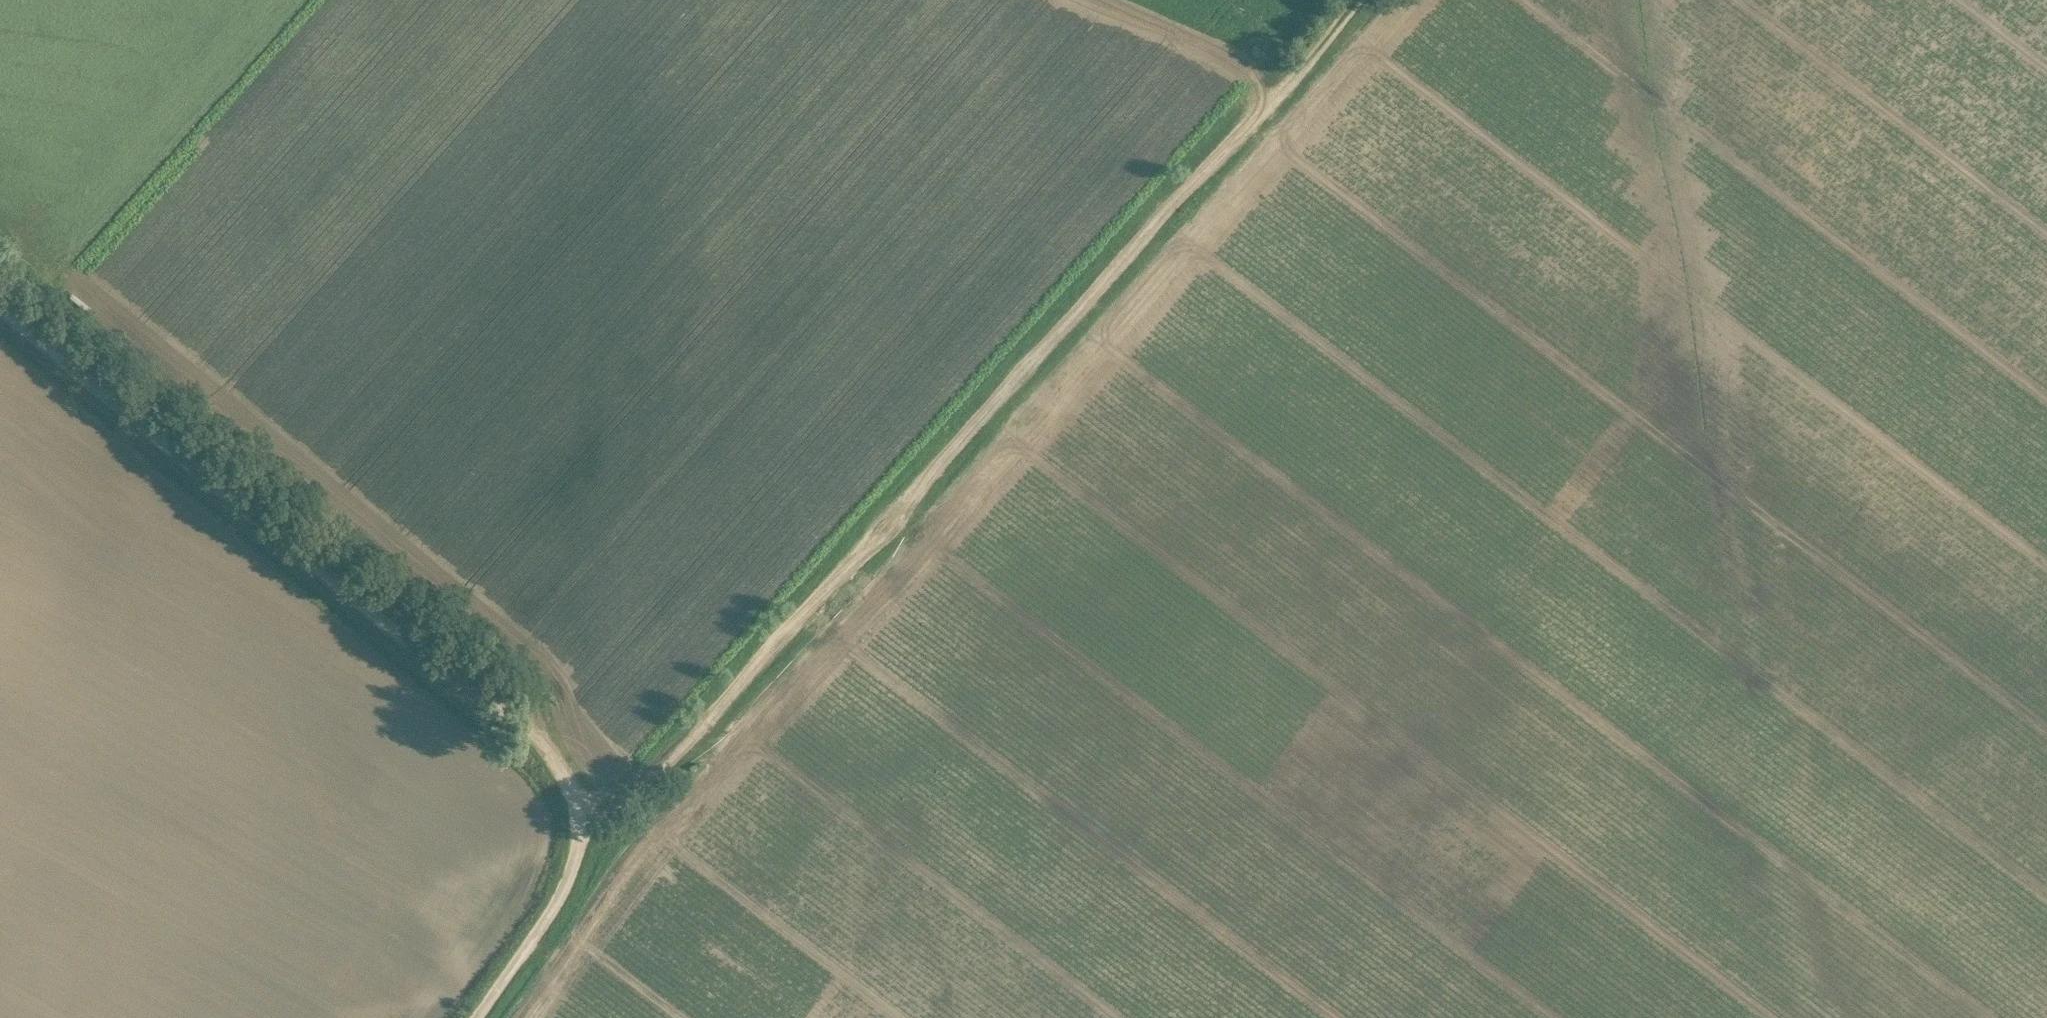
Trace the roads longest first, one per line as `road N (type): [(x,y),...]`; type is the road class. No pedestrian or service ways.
road 1 (track): [(0,300),(435,664),(546,746),(600,825),(659,783),(1166,229),(1358,0)]
road 2 (unclassified): [(486,1017),(571,903),(600,825)]

